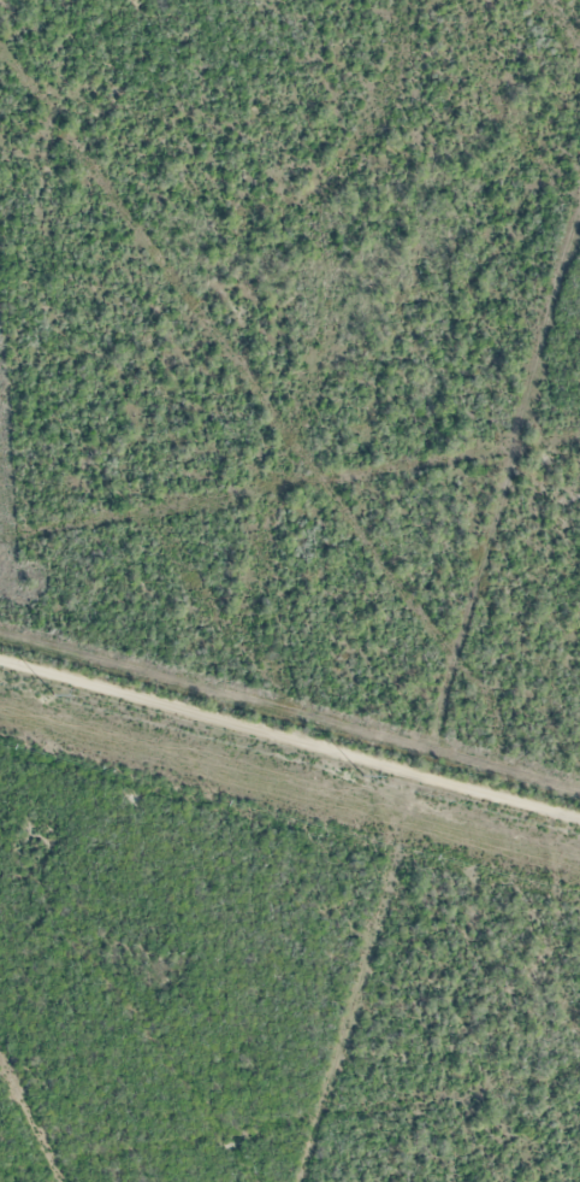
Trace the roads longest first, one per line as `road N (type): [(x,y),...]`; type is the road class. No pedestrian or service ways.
road 1 (track): [(0,661),(579,819)]

